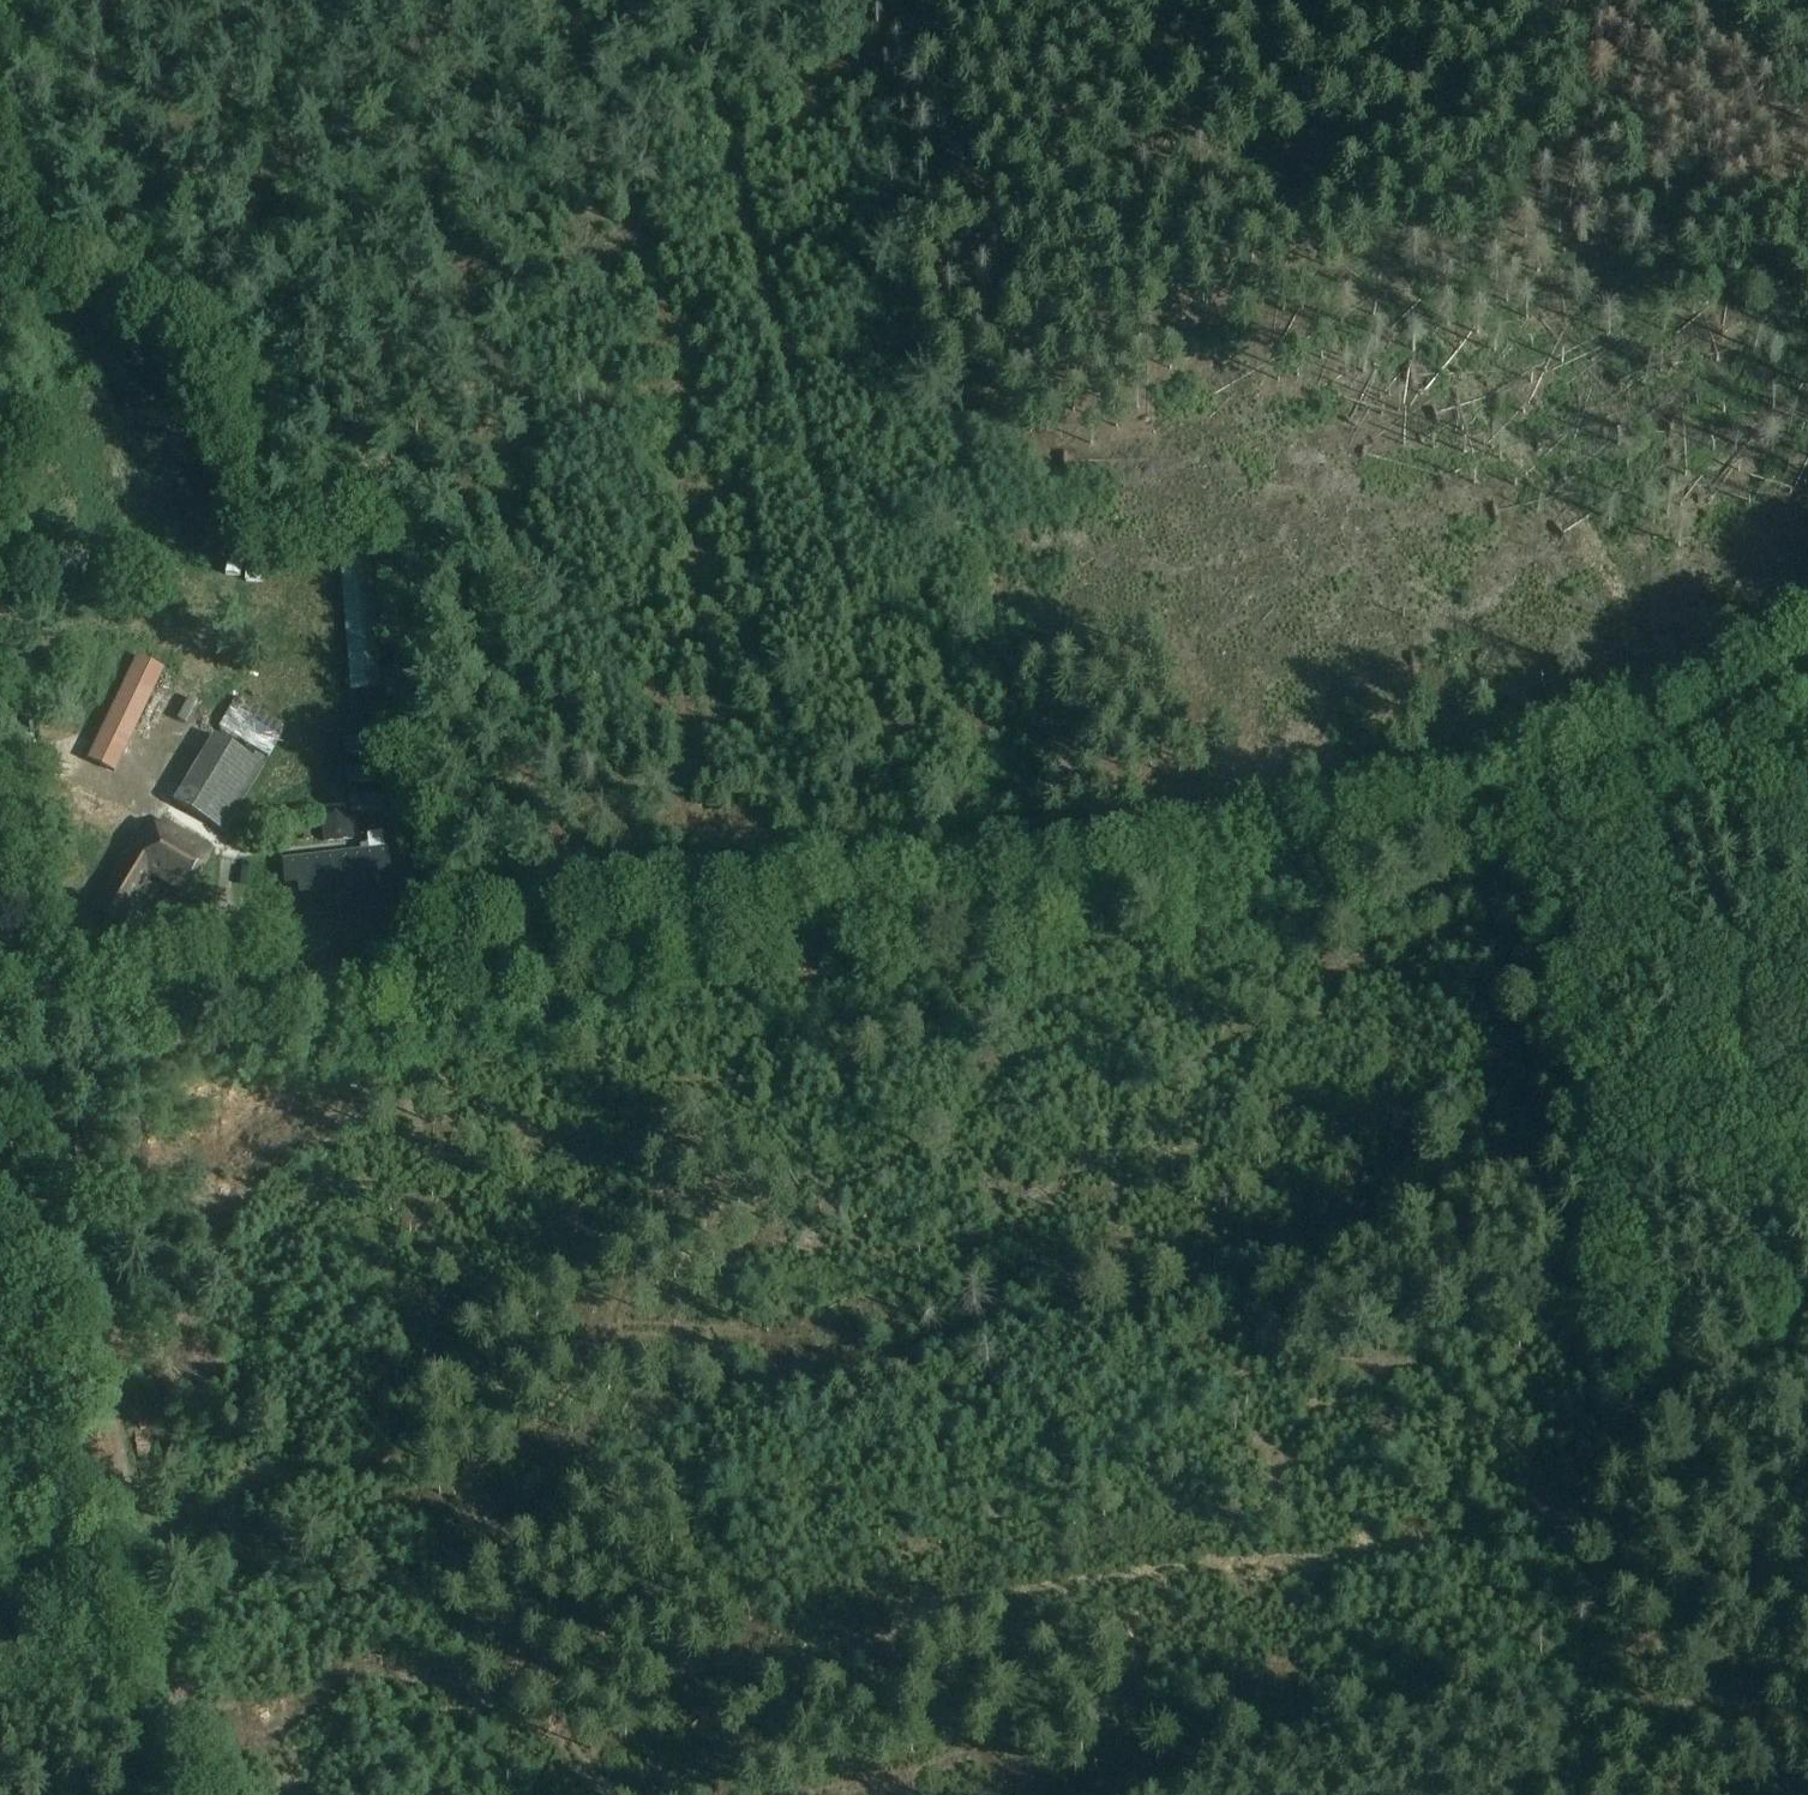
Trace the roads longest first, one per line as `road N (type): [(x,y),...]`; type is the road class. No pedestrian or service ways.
road 1 (tertiary): [(33,1021),(173,998),(1081,898),(1267,864),(1388,840),(1539,796),(1698,730),(1807,669)]
road 2 (unclassified): [(33,1021),(3,695)]

